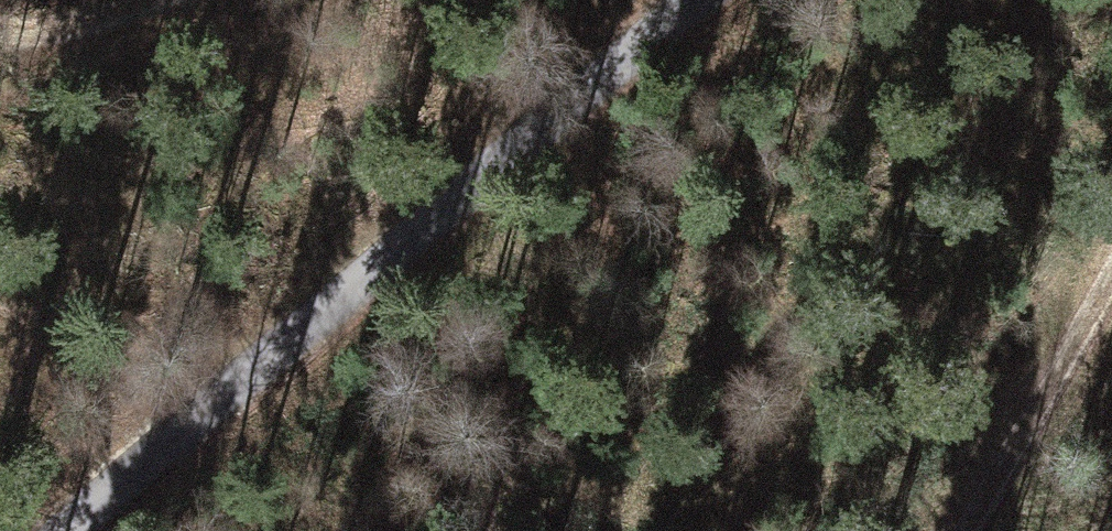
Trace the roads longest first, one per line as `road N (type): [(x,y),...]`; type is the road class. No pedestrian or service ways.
road 1 (unclassified): [(698,0),(530,146),(124,530)]
road 2 (track): [(1111,316),(968,530)]
road 3 (track): [(0,40),(127,21),(180,0)]

